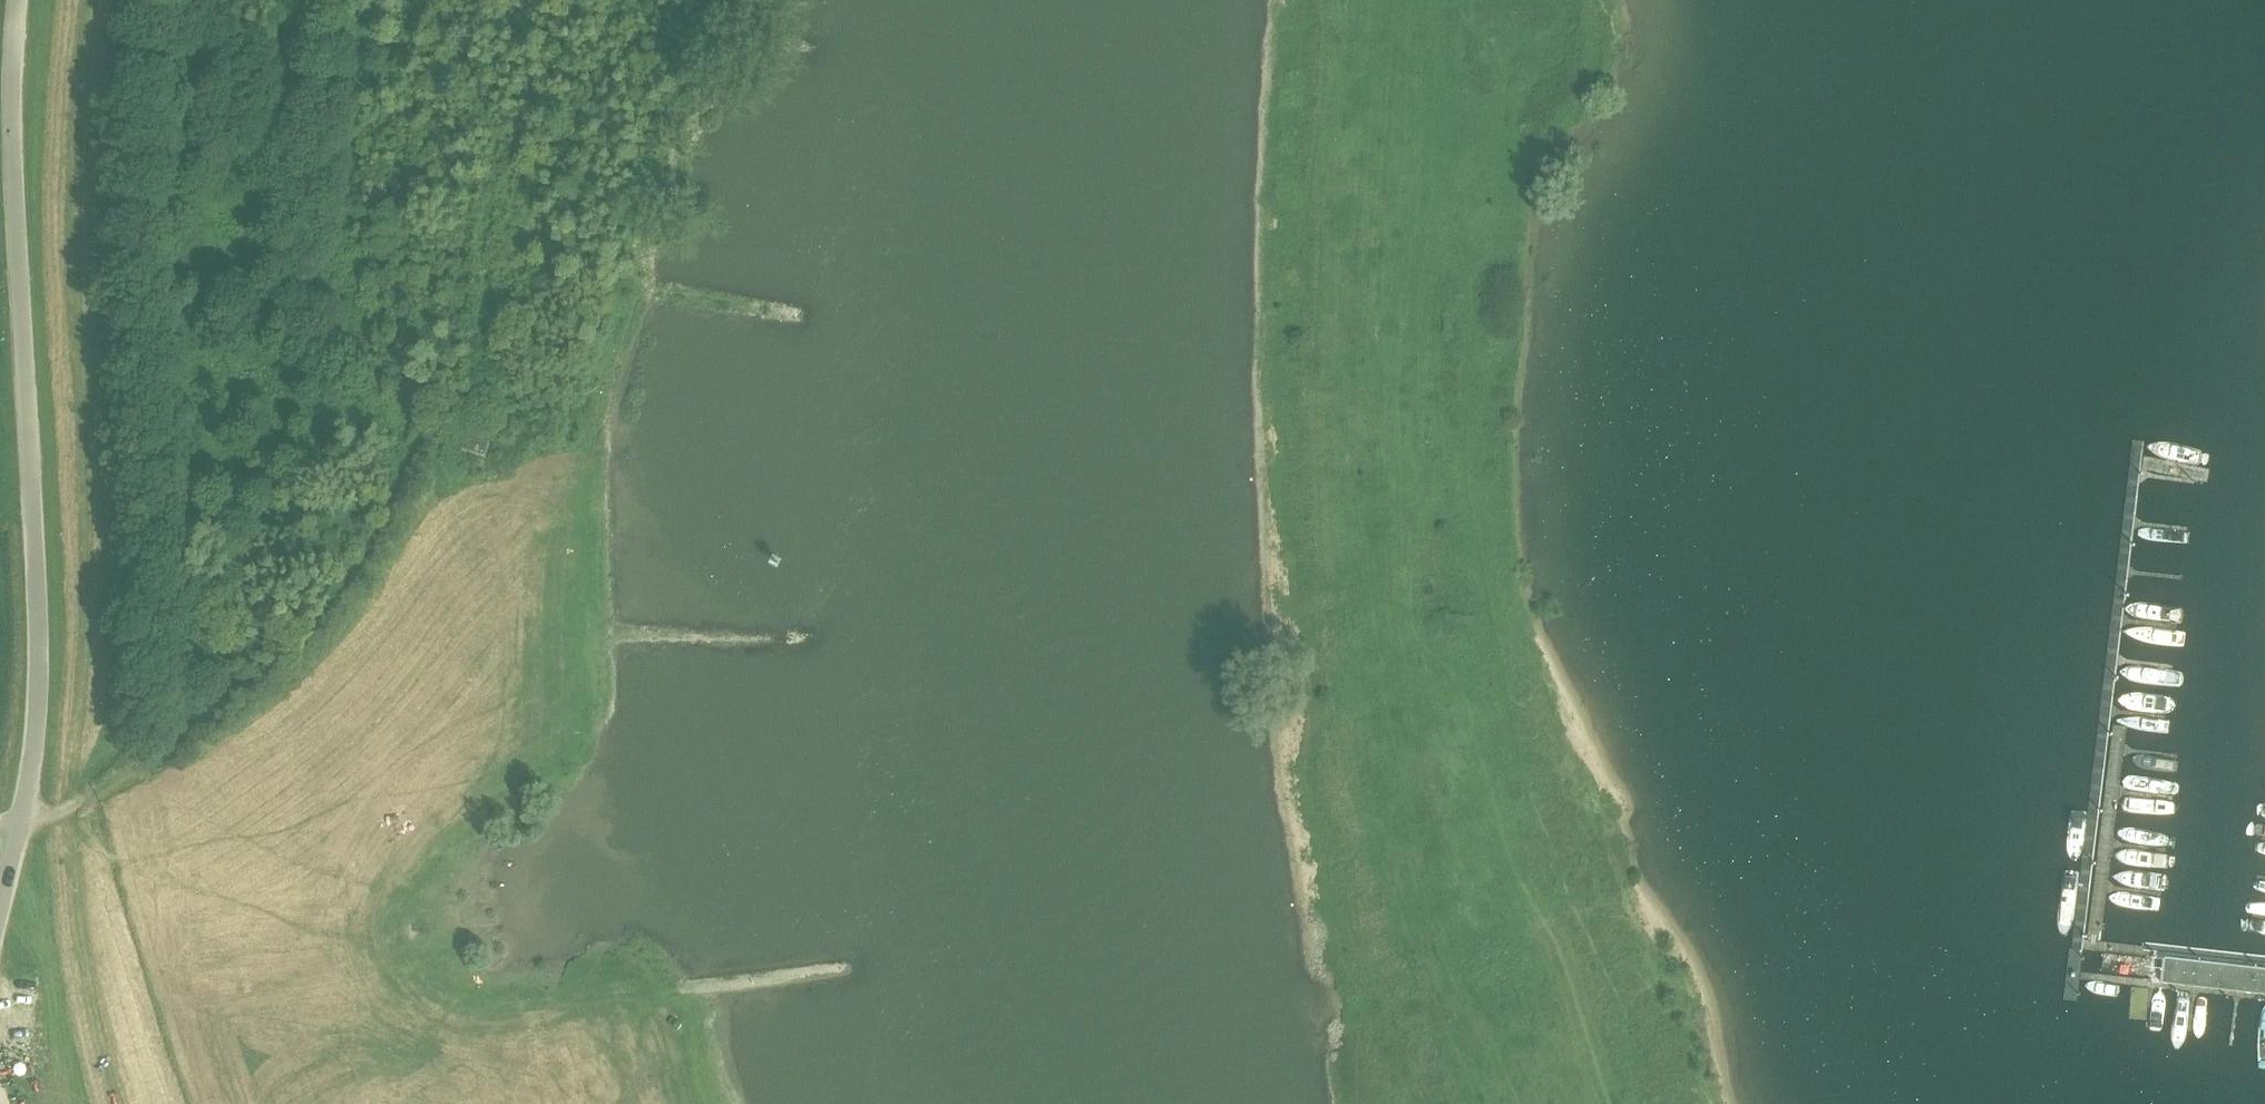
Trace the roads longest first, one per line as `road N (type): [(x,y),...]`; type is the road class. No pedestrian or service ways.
road 1 (unclassified): [(0,899),(20,826),(34,678),(36,525),(10,117),(21,0)]
road 2 (track): [(86,794),(162,757),(252,689),(316,626),(363,563),(429,433)]

